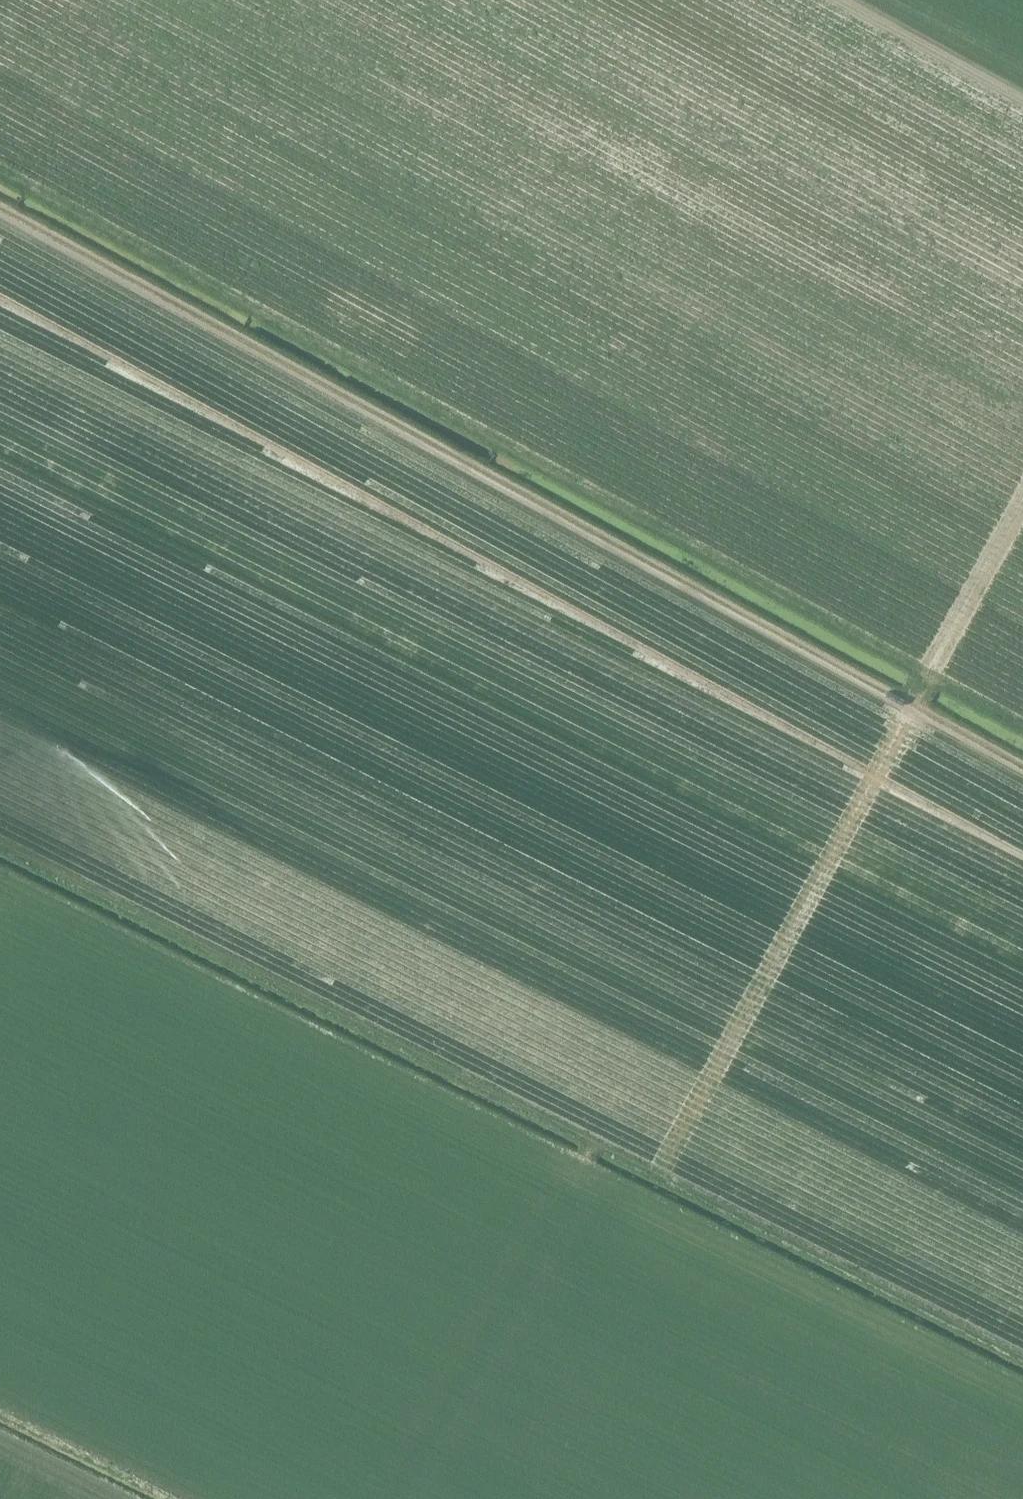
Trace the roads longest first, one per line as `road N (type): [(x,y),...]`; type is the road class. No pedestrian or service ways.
road 1 (track): [(1022,773),(0,215)]
road 2 (track): [(0,1441),(113,1498)]

